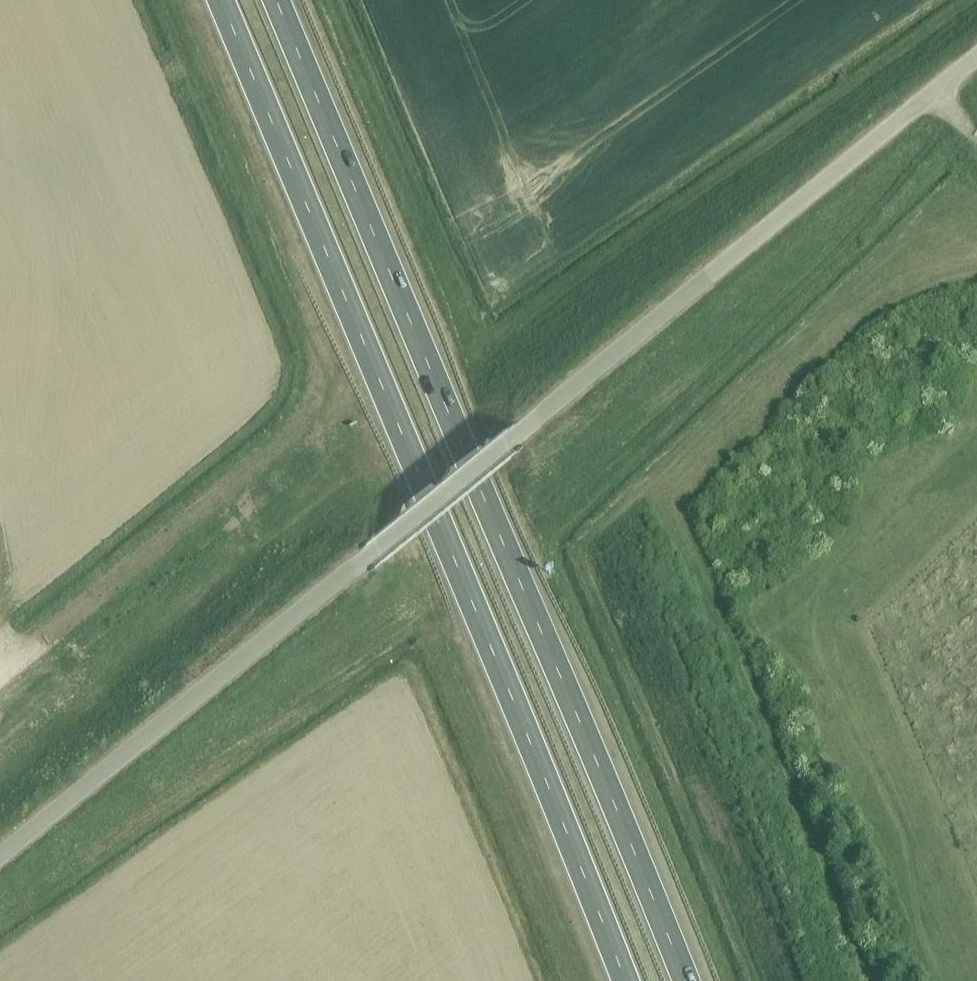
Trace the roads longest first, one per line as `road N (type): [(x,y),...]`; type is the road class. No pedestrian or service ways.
road 1 (unclassified): [(0,855),(976,57)]
road 2 (trunk): [(685,980),(275,0)]
road 3 (trunk): [(220,0),(625,980)]
road 4 (track): [(976,440),(957,473),(891,503),(820,597),(807,645),(907,823),(921,877),(913,923),(921,960),(943,980)]

